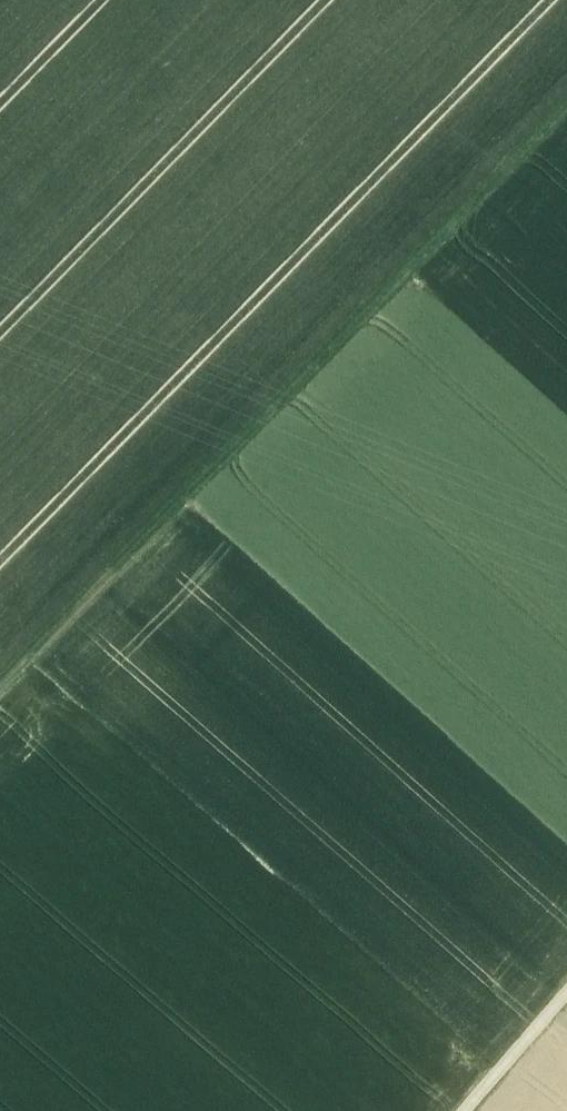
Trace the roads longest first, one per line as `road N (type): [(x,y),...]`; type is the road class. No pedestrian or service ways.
road 1 (track): [(0,722),(566,143)]

